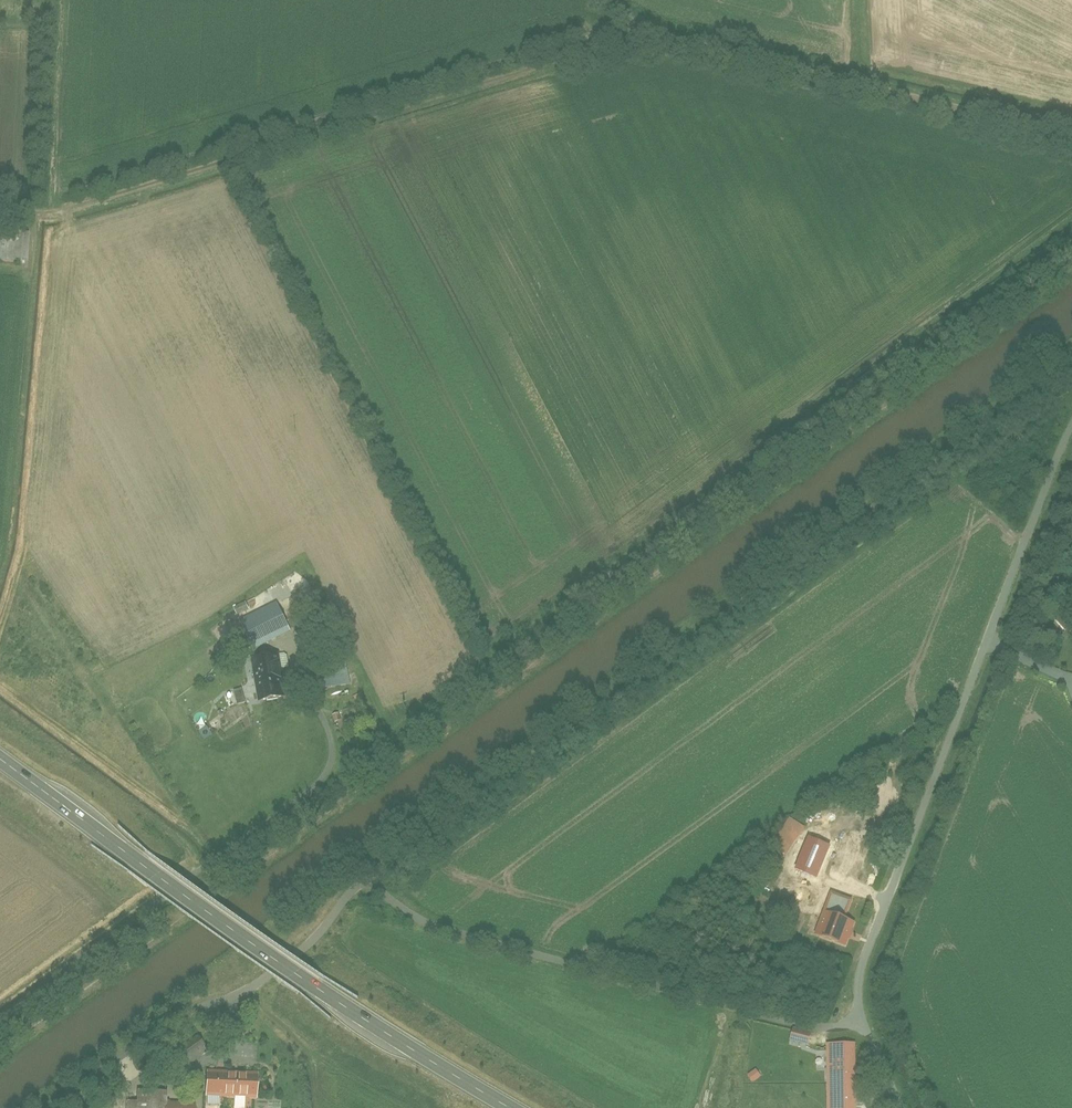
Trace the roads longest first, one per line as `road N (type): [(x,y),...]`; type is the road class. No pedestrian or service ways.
road 1 (unclassified): [(1071,355),(352,889),(317,935),(253,986),(179,1015),(49,1107)]
road 2 (residential): [(902,1107),(860,1013),(861,964),(1071,426)]
road 3 (primary): [(0,765),(294,977),(503,1107)]
road 4 (track): [(369,876),(416,914),(462,934),(815,1026),(865,1027)]
road 5 (residential): [(609,0),(637,23),(739,58),(1071,134)]
road 6 (residential): [(0,1012),(316,787),(328,774),(334,741),(316,702)]

